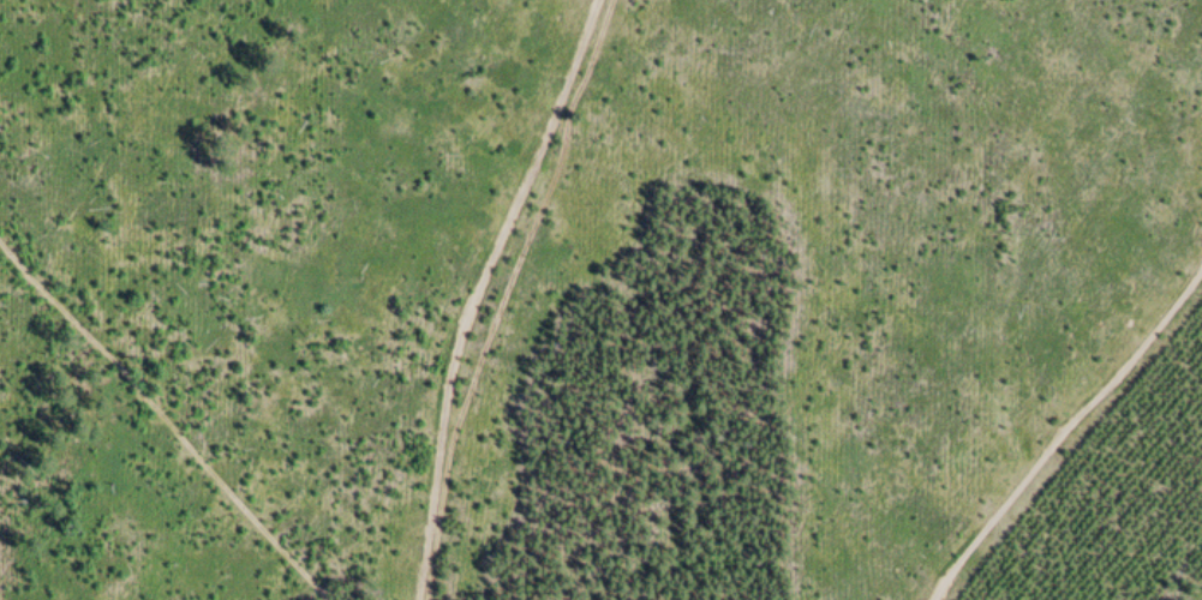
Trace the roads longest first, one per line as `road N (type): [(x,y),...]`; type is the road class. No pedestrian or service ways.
road 1 (track): [(417,599),(456,342),(595,0)]
road 2 (track): [(930,599),(1201,270)]

